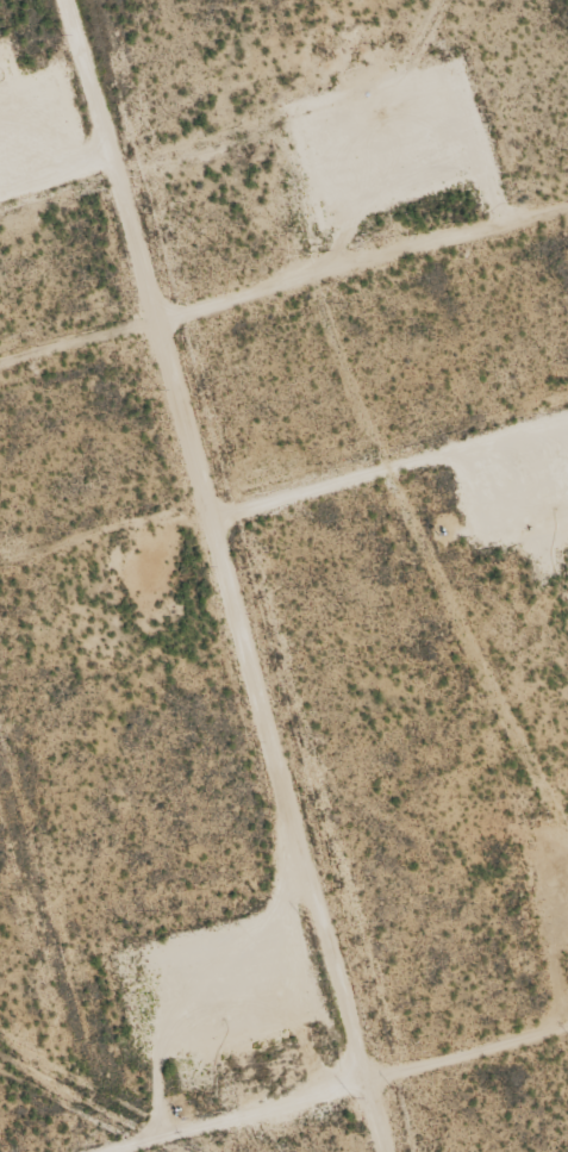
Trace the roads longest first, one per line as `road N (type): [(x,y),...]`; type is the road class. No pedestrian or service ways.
road 1 (track): [(311,1151),(6,0)]
road 2 (track): [(105,355),(567,219)]
road 3 (track): [(301,1120),(567,1041)]

